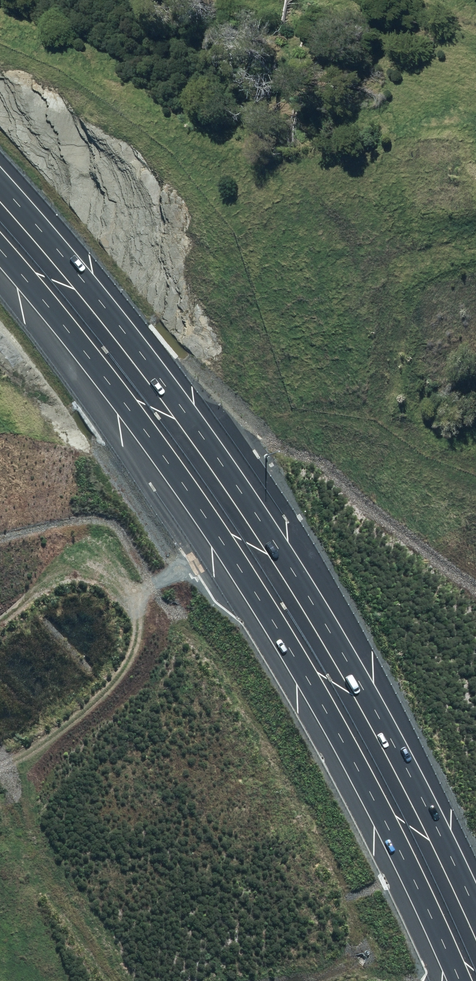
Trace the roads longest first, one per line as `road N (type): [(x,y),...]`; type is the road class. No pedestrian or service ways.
road 1 (motorway): [(0,183),(126,334),(283,557),(475,917)]
road 2 (motorway): [(457,980),(310,685),(184,484),(0,249)]

